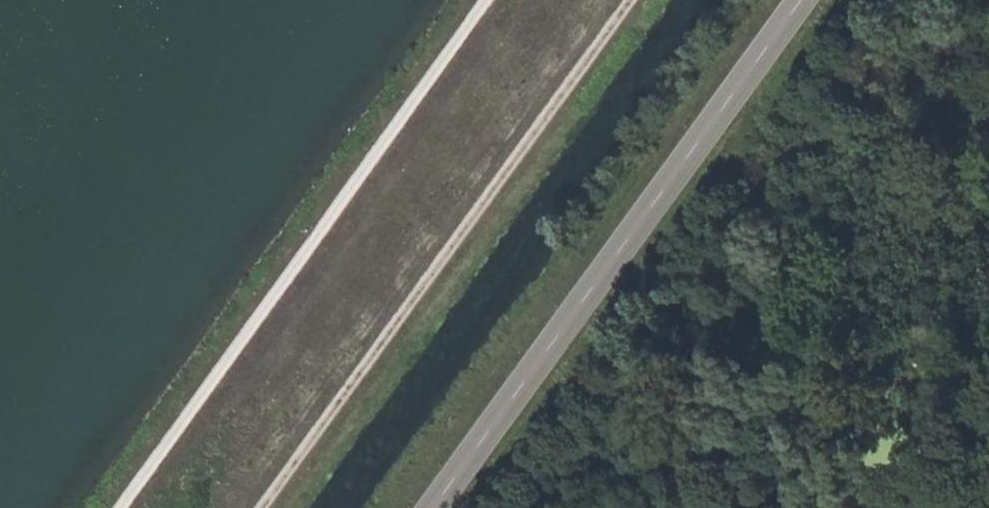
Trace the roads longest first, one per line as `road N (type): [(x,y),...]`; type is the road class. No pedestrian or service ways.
road 1 (tertiary): [(805,0),(435,507)]
road 2 (track): [(486,0),(119,507)]
road 3 (track): [(636,0),(271,507)]

